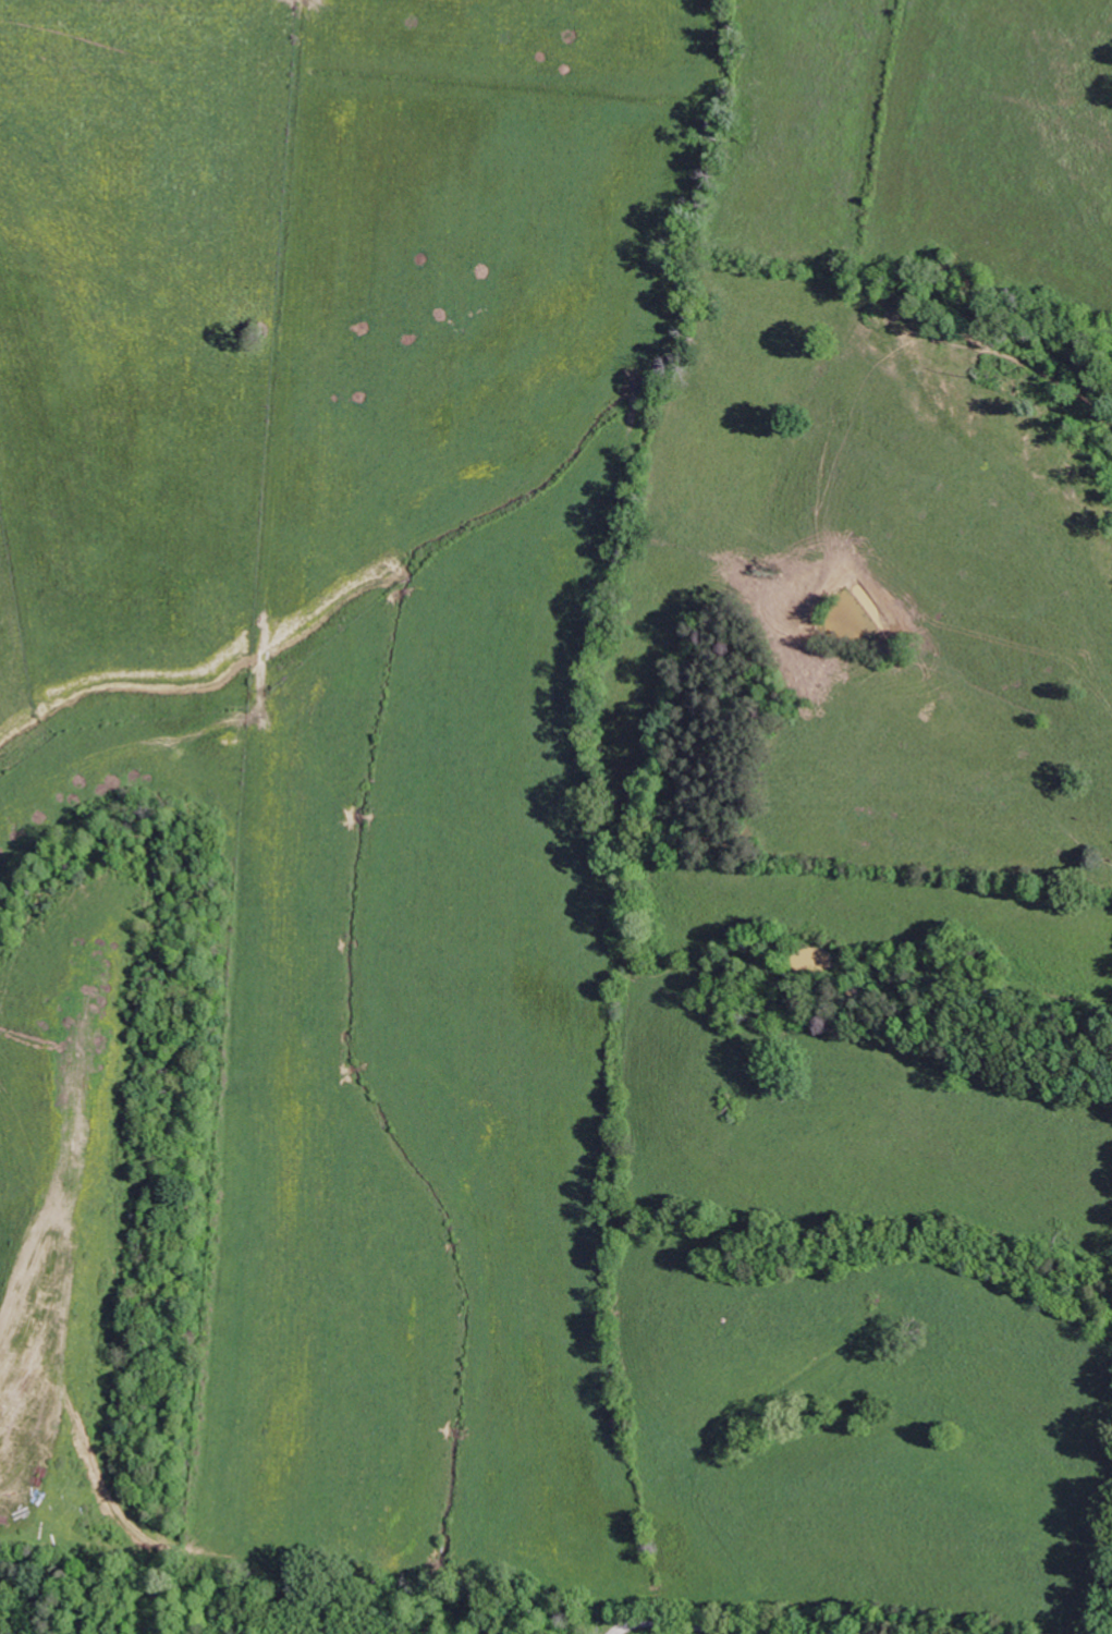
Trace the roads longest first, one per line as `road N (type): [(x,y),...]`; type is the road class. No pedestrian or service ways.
road 1 (residential): [(618,1633),(636,1622),(668,1619),(762,1633)]

